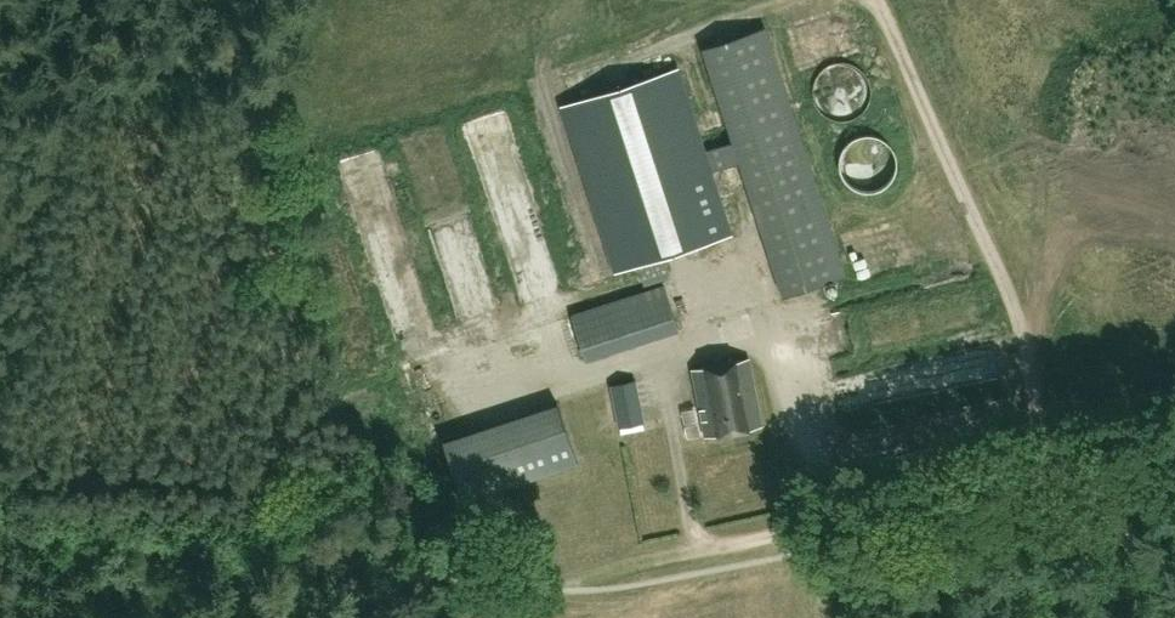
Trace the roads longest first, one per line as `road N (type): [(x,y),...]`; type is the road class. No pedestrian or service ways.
road 1 (track): [(862,0),(1050,472)]
road 2 (track): [(691,523),(717,545),(1174,447)]

